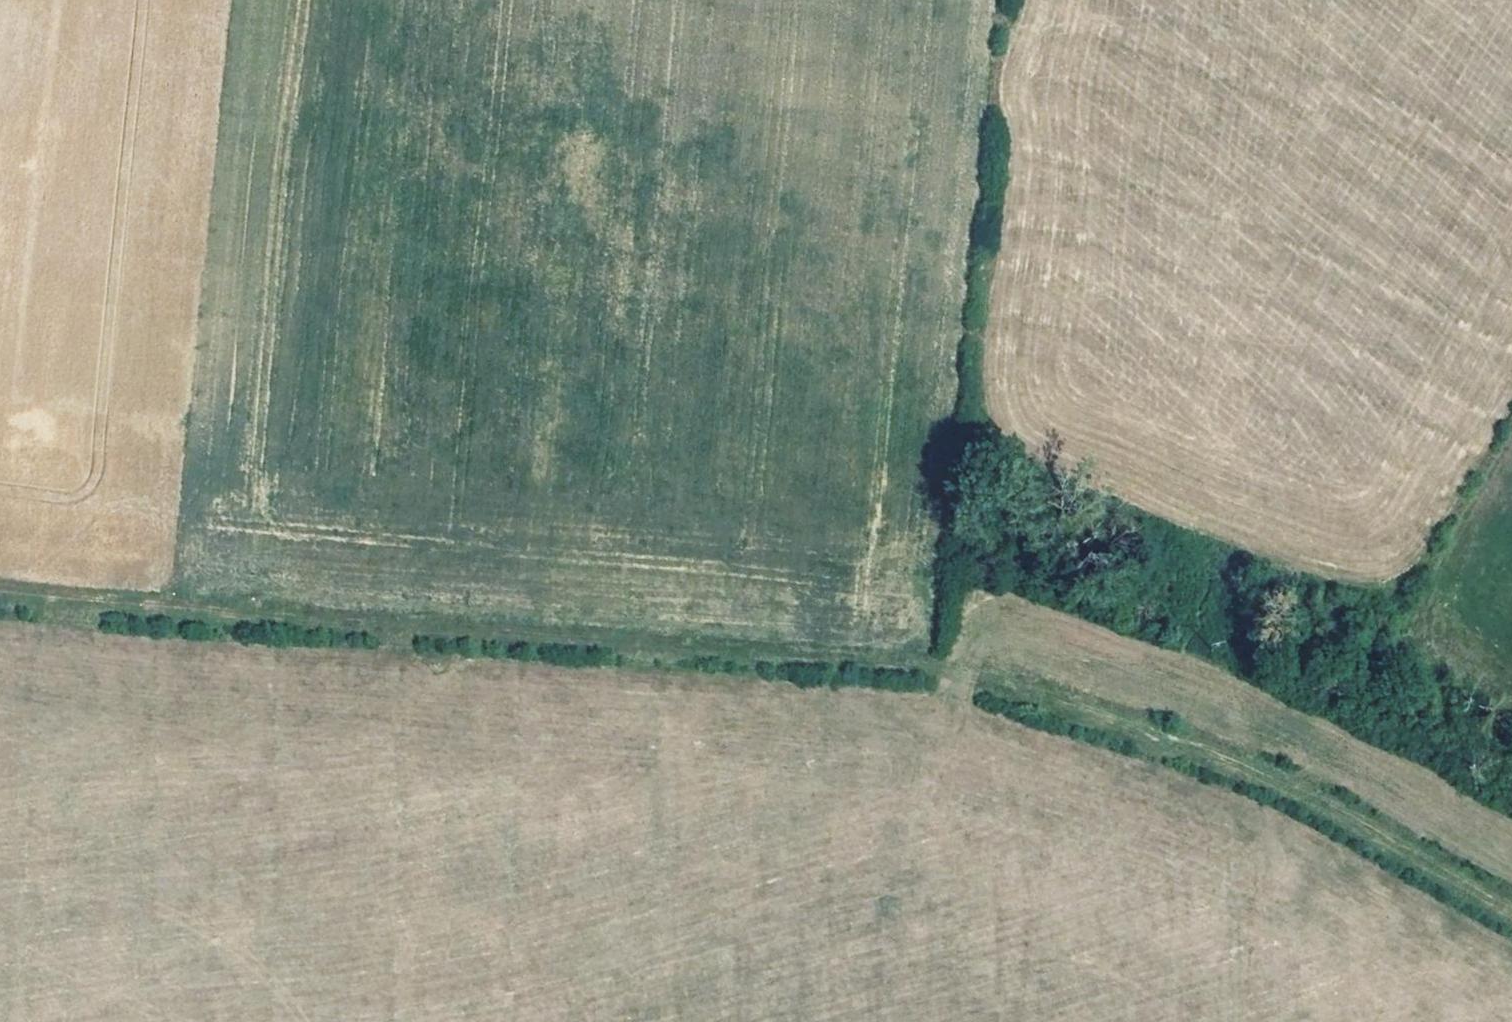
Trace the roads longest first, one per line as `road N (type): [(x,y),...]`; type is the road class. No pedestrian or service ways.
road 1 (track): [(0,588),(309,621),(929,667),(1222,754),(1511,916)]

